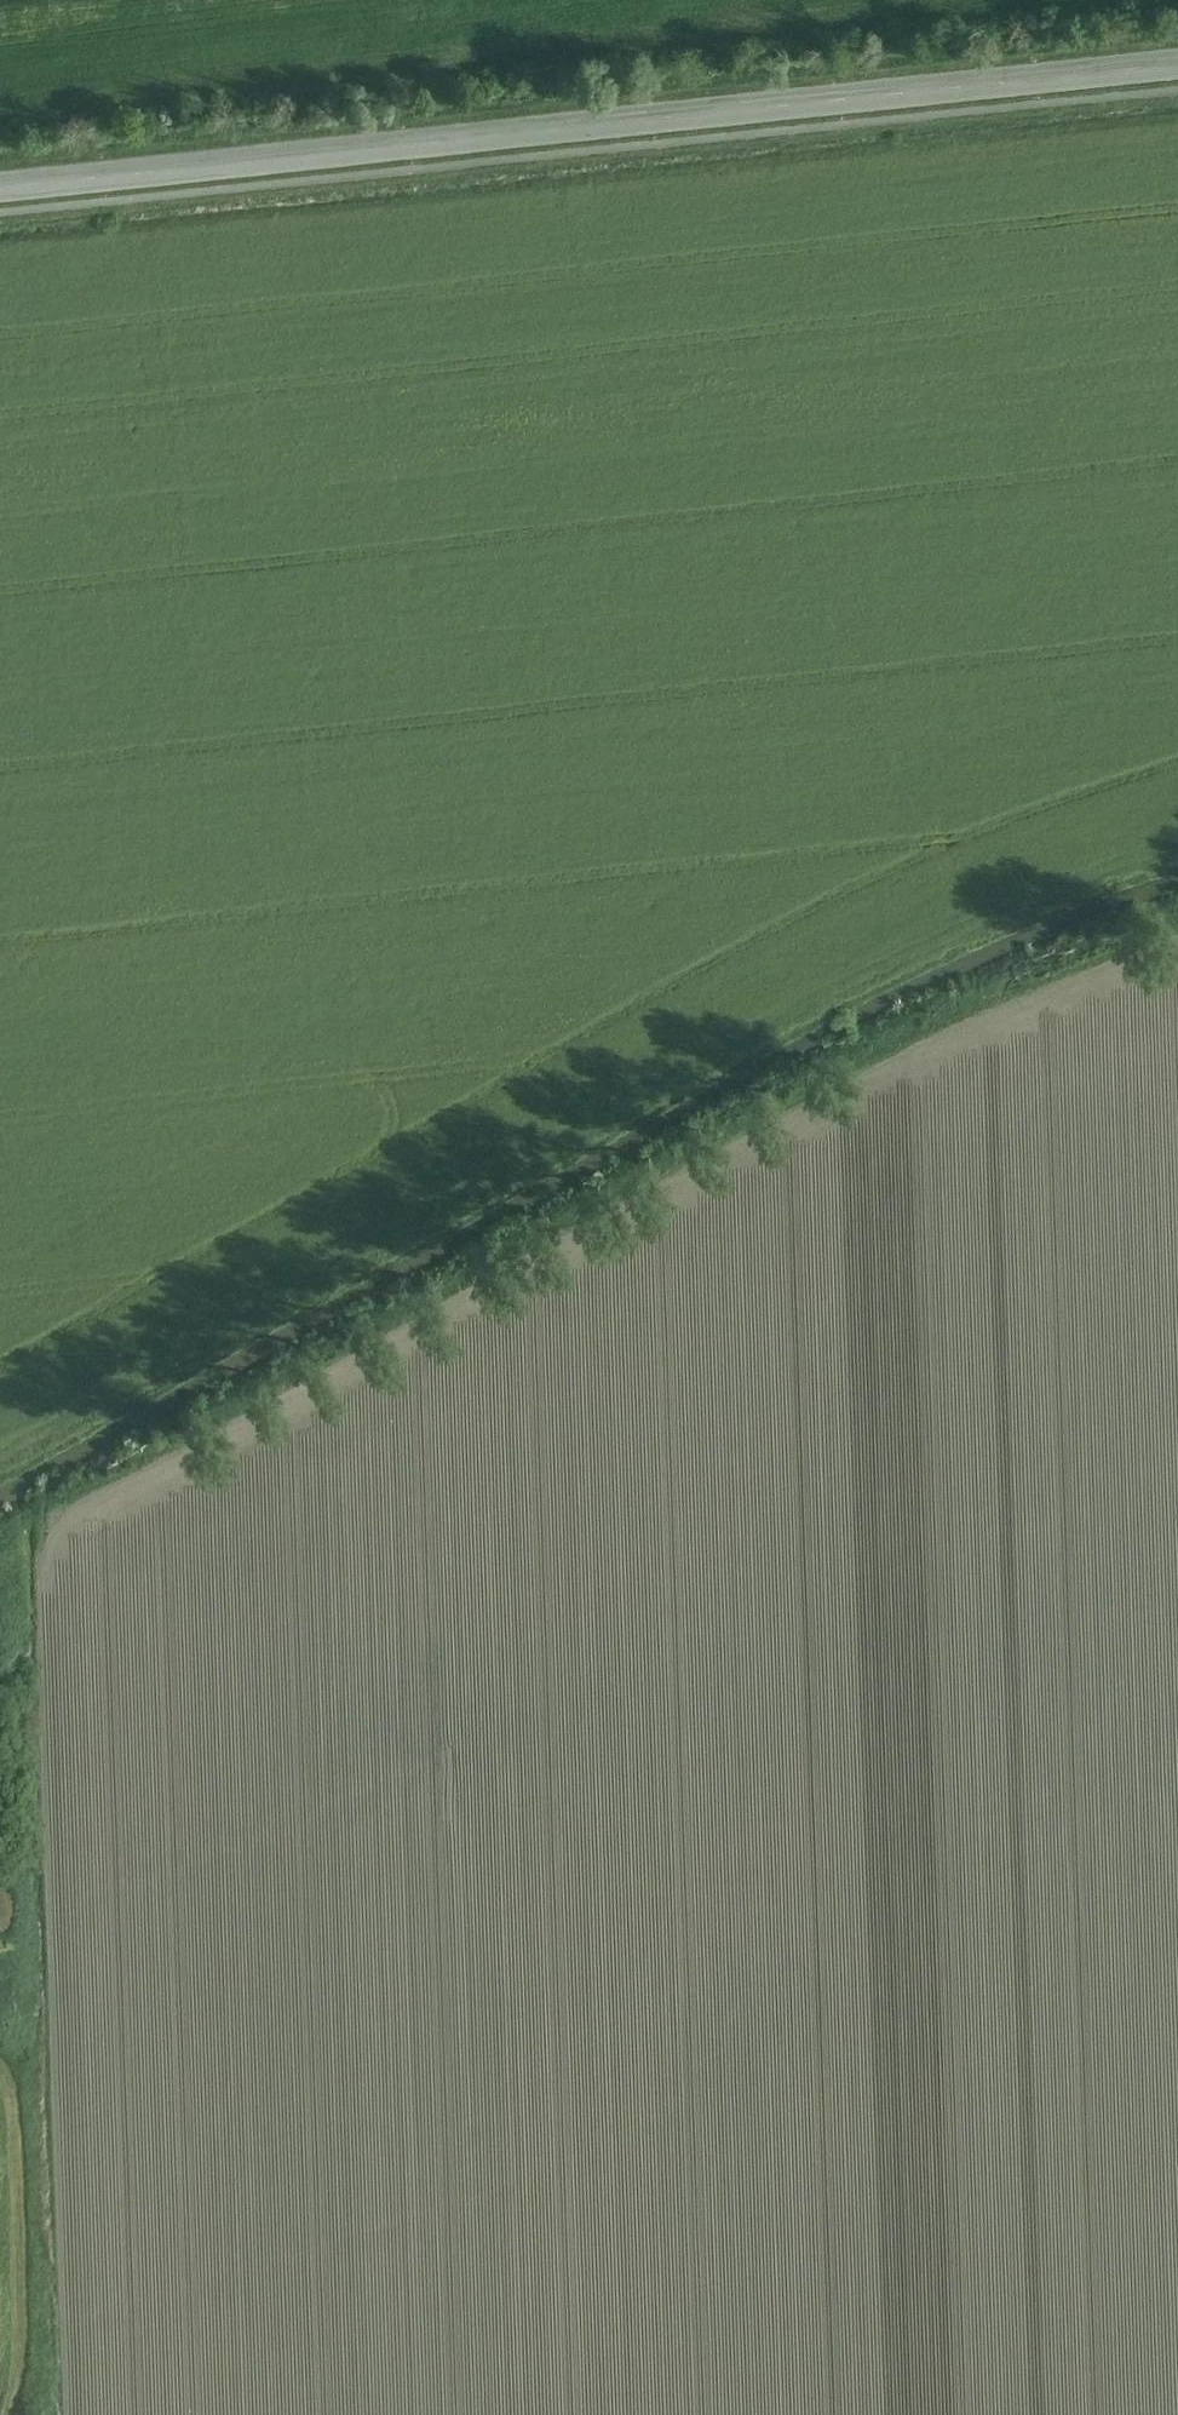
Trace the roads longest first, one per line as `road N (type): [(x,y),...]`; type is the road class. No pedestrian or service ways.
road 1 (residential): [(0,186),(1177,65)]
road 2 (track): [(0,2071),(11,2110),(30,2339),(9,2414)]

